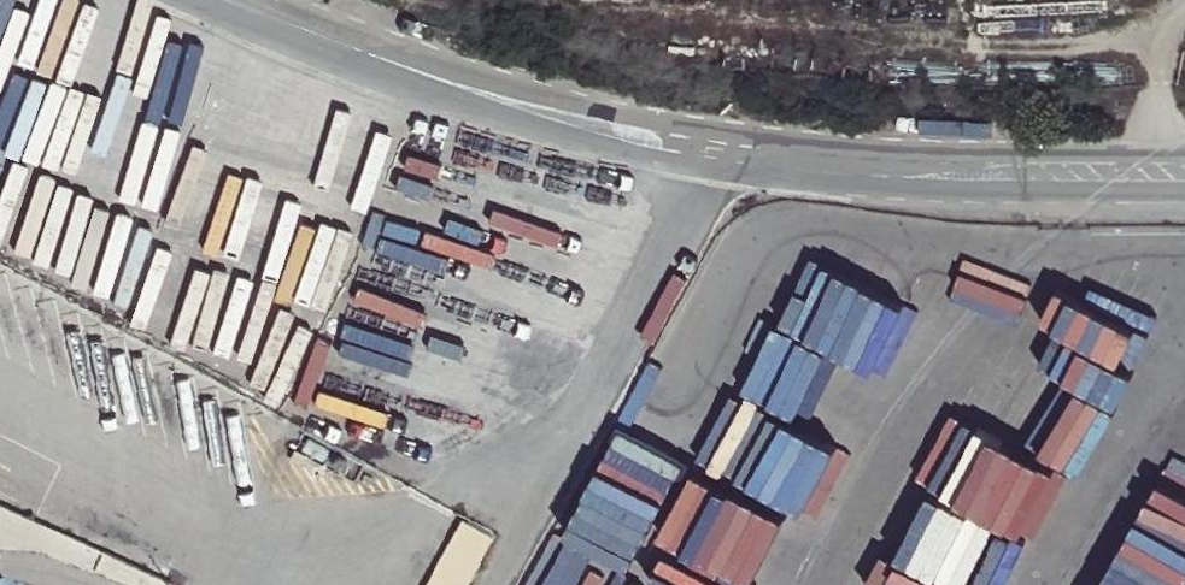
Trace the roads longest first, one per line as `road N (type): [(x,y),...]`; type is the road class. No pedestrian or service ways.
road 1 (track): [(1184,29),(1172,45),(1134,173)]

